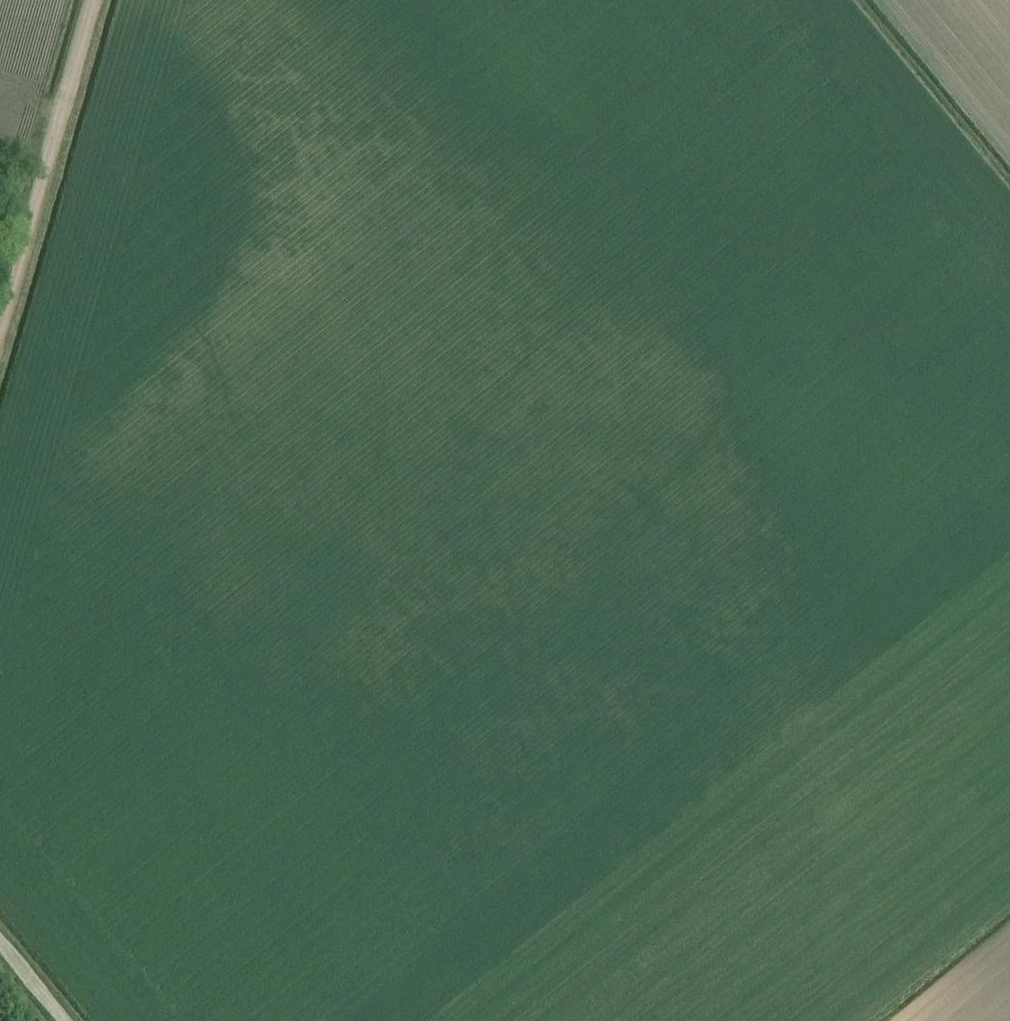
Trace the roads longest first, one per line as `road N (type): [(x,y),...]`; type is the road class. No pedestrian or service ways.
road 1 (track): [(96,0),(0,336)]

